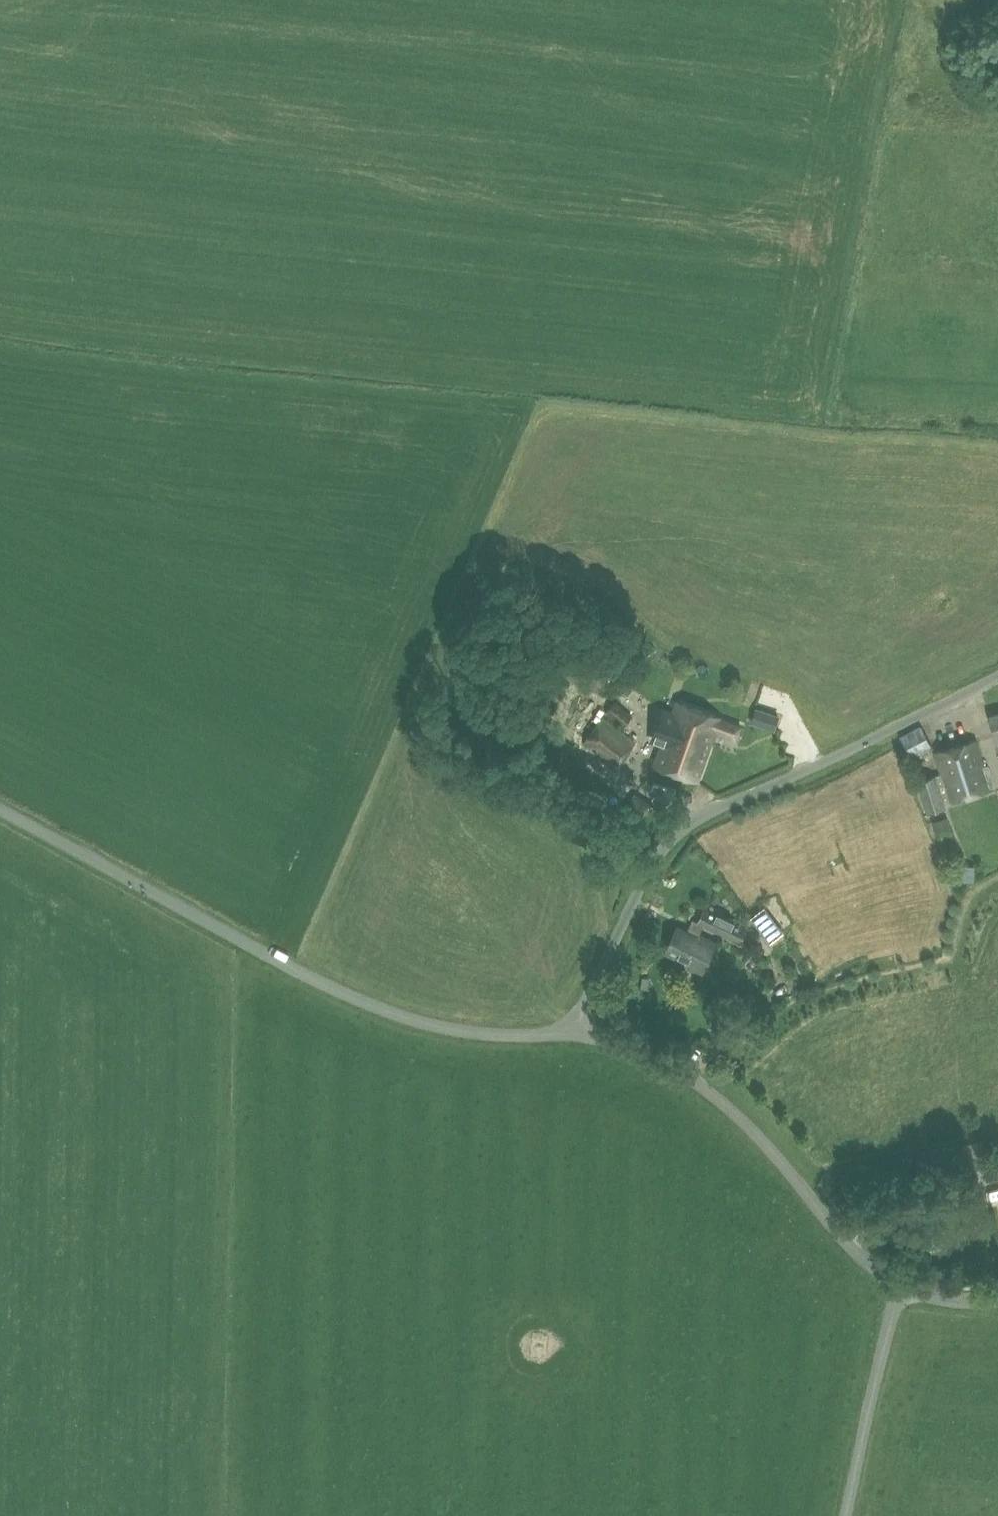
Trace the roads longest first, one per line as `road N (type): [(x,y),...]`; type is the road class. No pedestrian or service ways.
road 1 (unclassified): [(567,1034),(460,1031),(390,1012),(0,809)]
road 2 (unclassified): [(567,1034),(671,828),(997,671)]
road 3 (unclassified): [(896,1284),(697,1079),(622,1040),(567,1034)]
road 4 (unclassified): [(844,1515),(896,1284)]

